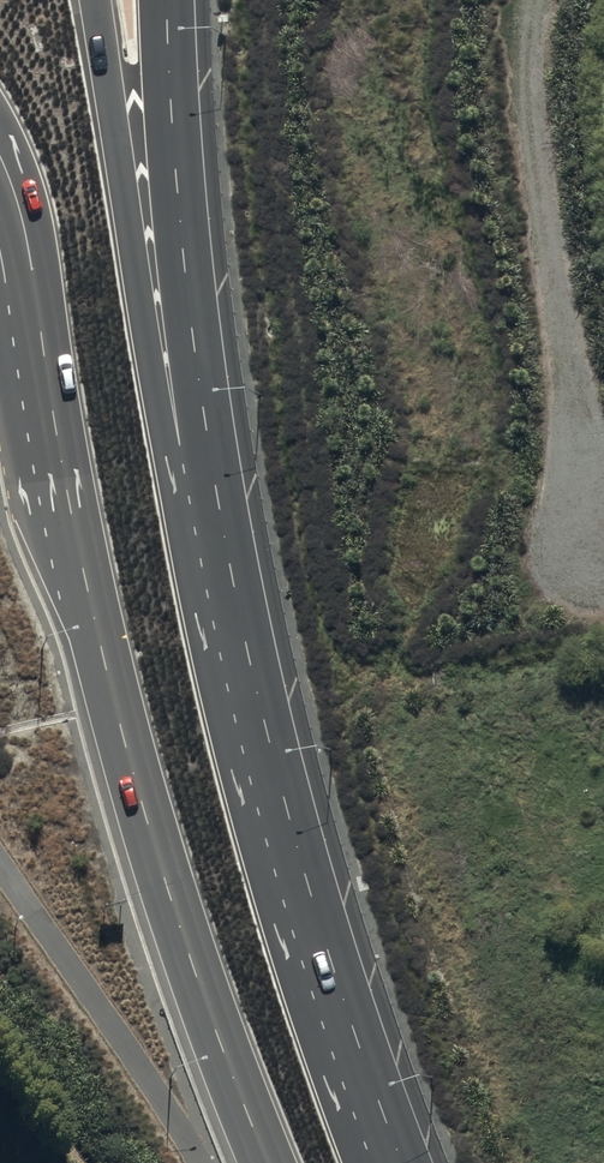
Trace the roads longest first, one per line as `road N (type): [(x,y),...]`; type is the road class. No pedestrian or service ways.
road 1 (primary): [(267,1162),(206,1006),(126,748),(0,199)]
road 2 (primary): [(94,0),(157,416),(221,699),(294,885)]
road 3 (trunk): [(165,0),(194,357),(294,885)]
road 4 (track): [(603,521),(532,125),(527,72),(537,0)]
road 5 (primary): [(294,885),(391,1162)]

